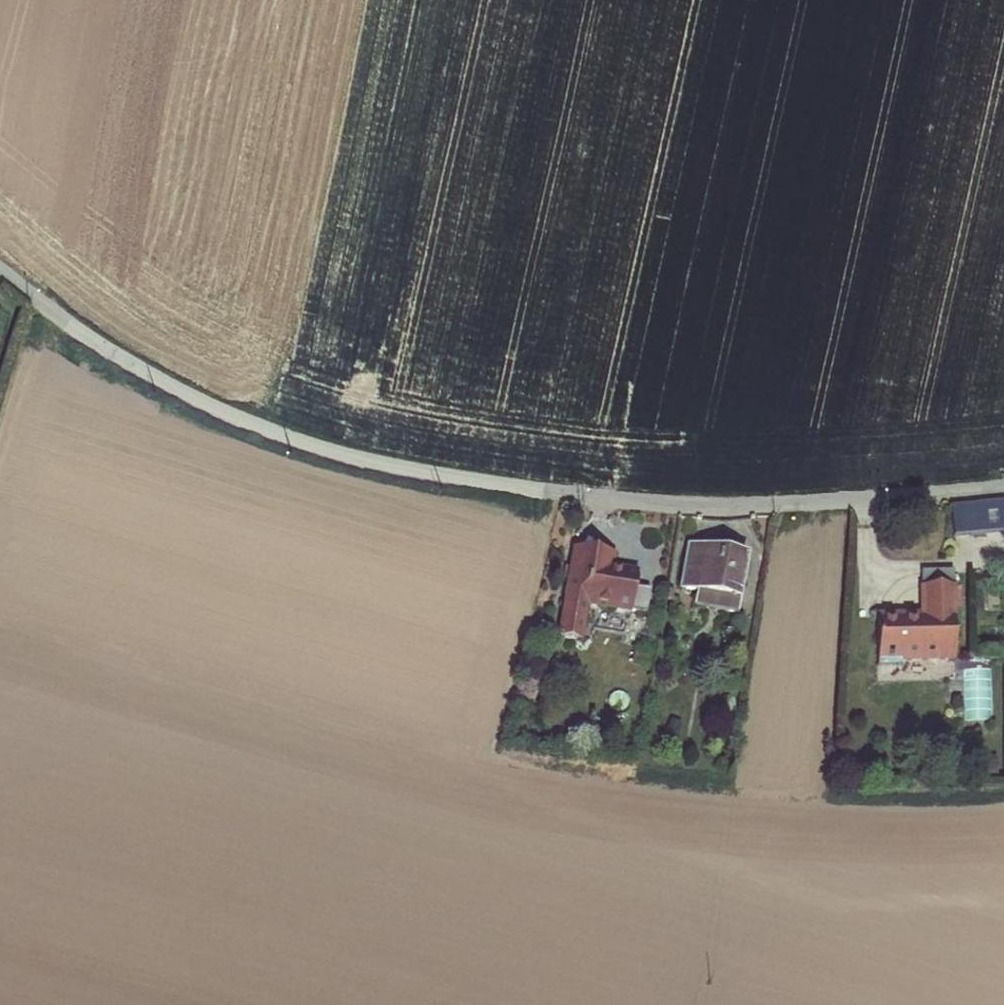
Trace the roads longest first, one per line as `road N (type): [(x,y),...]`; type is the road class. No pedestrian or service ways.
road 1 (unclassified): [(1003,496),(687,513),(418,482),(290,448),(197,410),(78,343),(0,284)]

